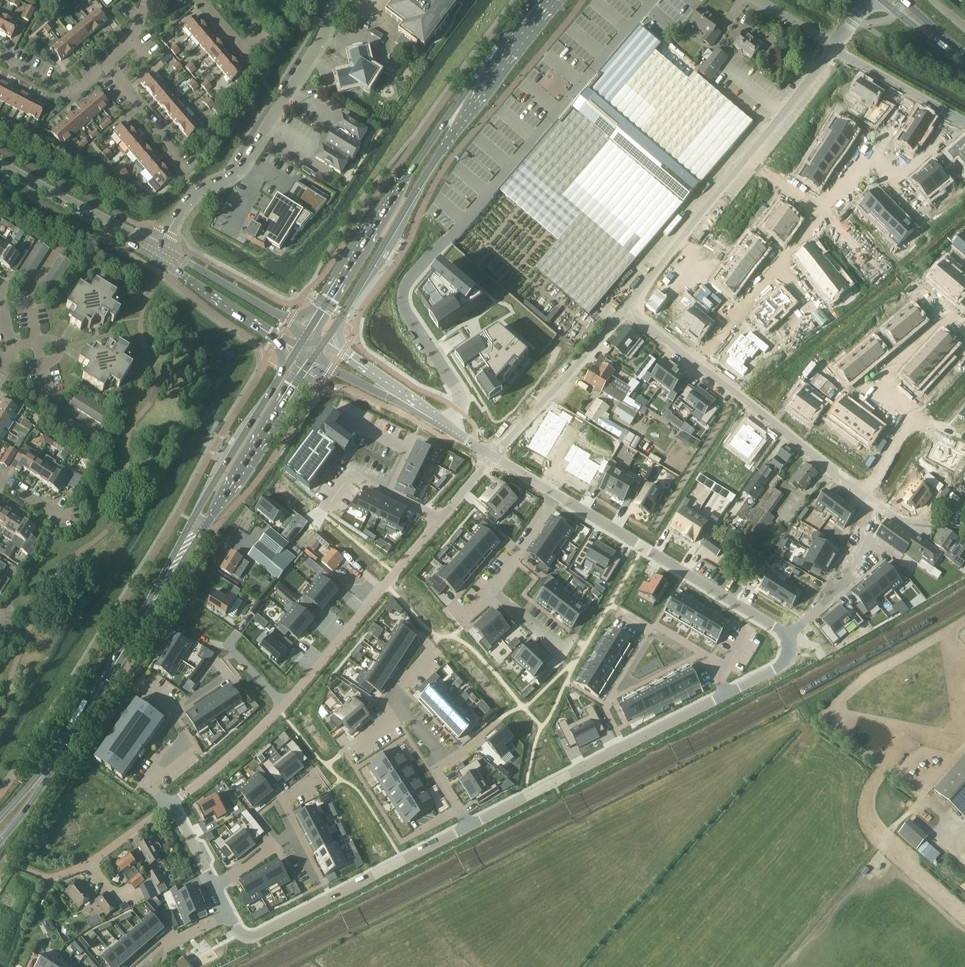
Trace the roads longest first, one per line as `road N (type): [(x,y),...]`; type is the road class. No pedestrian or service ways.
road 1 (unclassified): [(627,305),(835,45)]
road 2 (unclassified): [(152,251),(185,202),(243,164),(320,41),(332,0)]
road 3 (residential): [(727,696),(469,827)]
road 4 (residential): [(469,827),(255,936),(240,933),(230,913)]
road 5 (primary): [(41,778),(185,545)]
road 6 (residential): [(555,493),(785,636)]
road 7 (primary): [(453,117),(307,332)]
road 8 (primary): [(325,341),(453,117)]
road 9 (residential): [(867,496),(908,418),(871,385),(945,312)]
road 10 (primary): [(185,545),(313,358)]
road 11 (primary): [(297,349),(215,479),(185,545)]
road 12 (residential): [(446,428),(458,409),(455,391),(403,291),(445,240)]
road 13 (residential): [(696,364),(867,496)]
road 14 (unclassified): [(492,455),(627,305)]
road 15 (tertiary): [(307,332),(184,260),(152,251)]
road 16 (unclassified): [(18,868),(47,877),(70,872),(171,805)]
road 17 (tertiary): [(152,251),(297,349)]
road 18 (tertiary): [(152,251),(0,167)]
road 19 (residential): [(785,636),(829,591),(880,507)]
road 20 (residential): [(171,805),(285,704)]
road 21 (primary): [(453,117),(549,0)]
road 22 (unclassified): [(963,114),(835,45)]
road 23 (residential): [(610,698),(661,622),(703,652)]
road 24 (residential): [(187,171),(106,65)]
road 25 (residential): [(779,263),(696,364)]
road 26 (residential): [(171,805),(147,785),(188,738),(175,716),(181,712)]
road 27 (residential): [(285,704),(366,610)]
road 28 (residential): [(106,65),(74,92),(0,59)]

